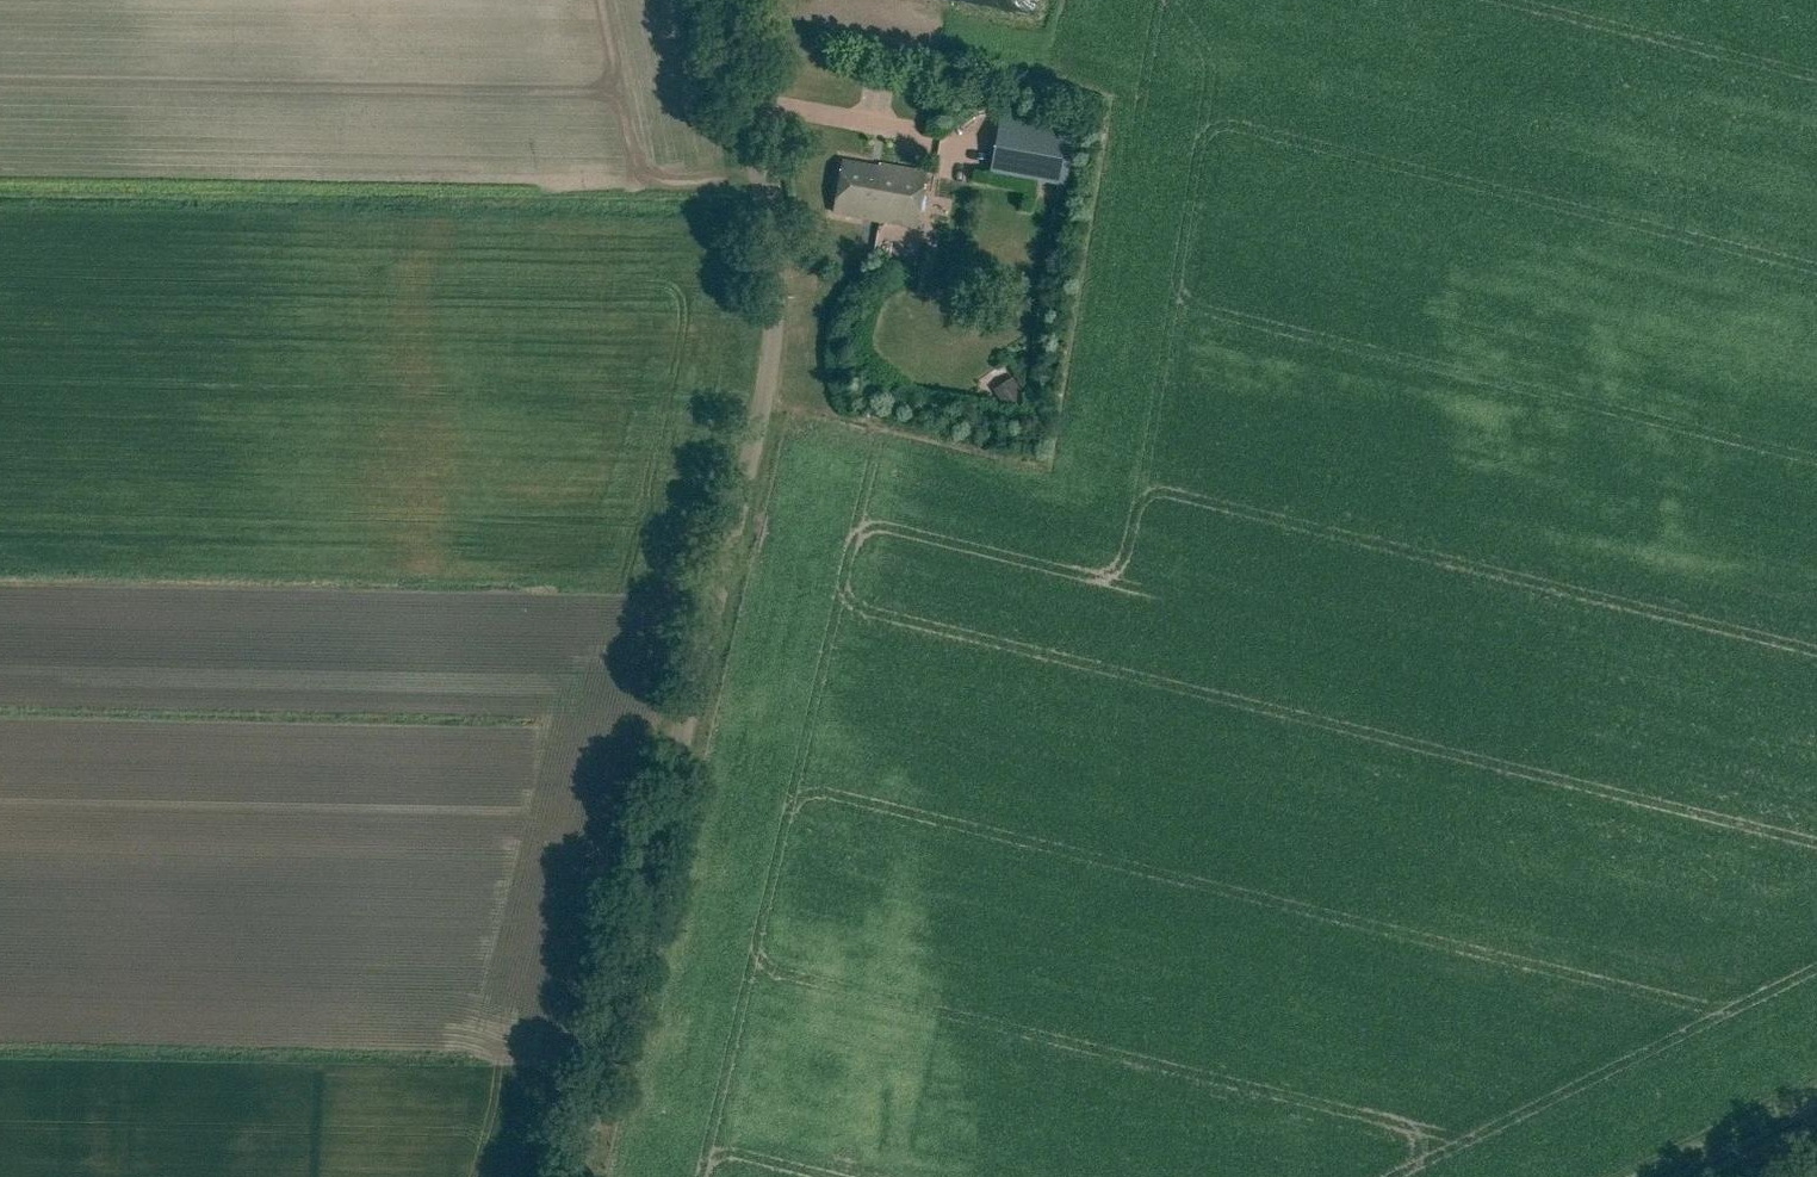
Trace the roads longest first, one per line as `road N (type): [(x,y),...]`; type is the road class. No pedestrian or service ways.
road 1 (unclassified): [(575,1176),(762,409),(777,310),(778,256),(724,0)]

